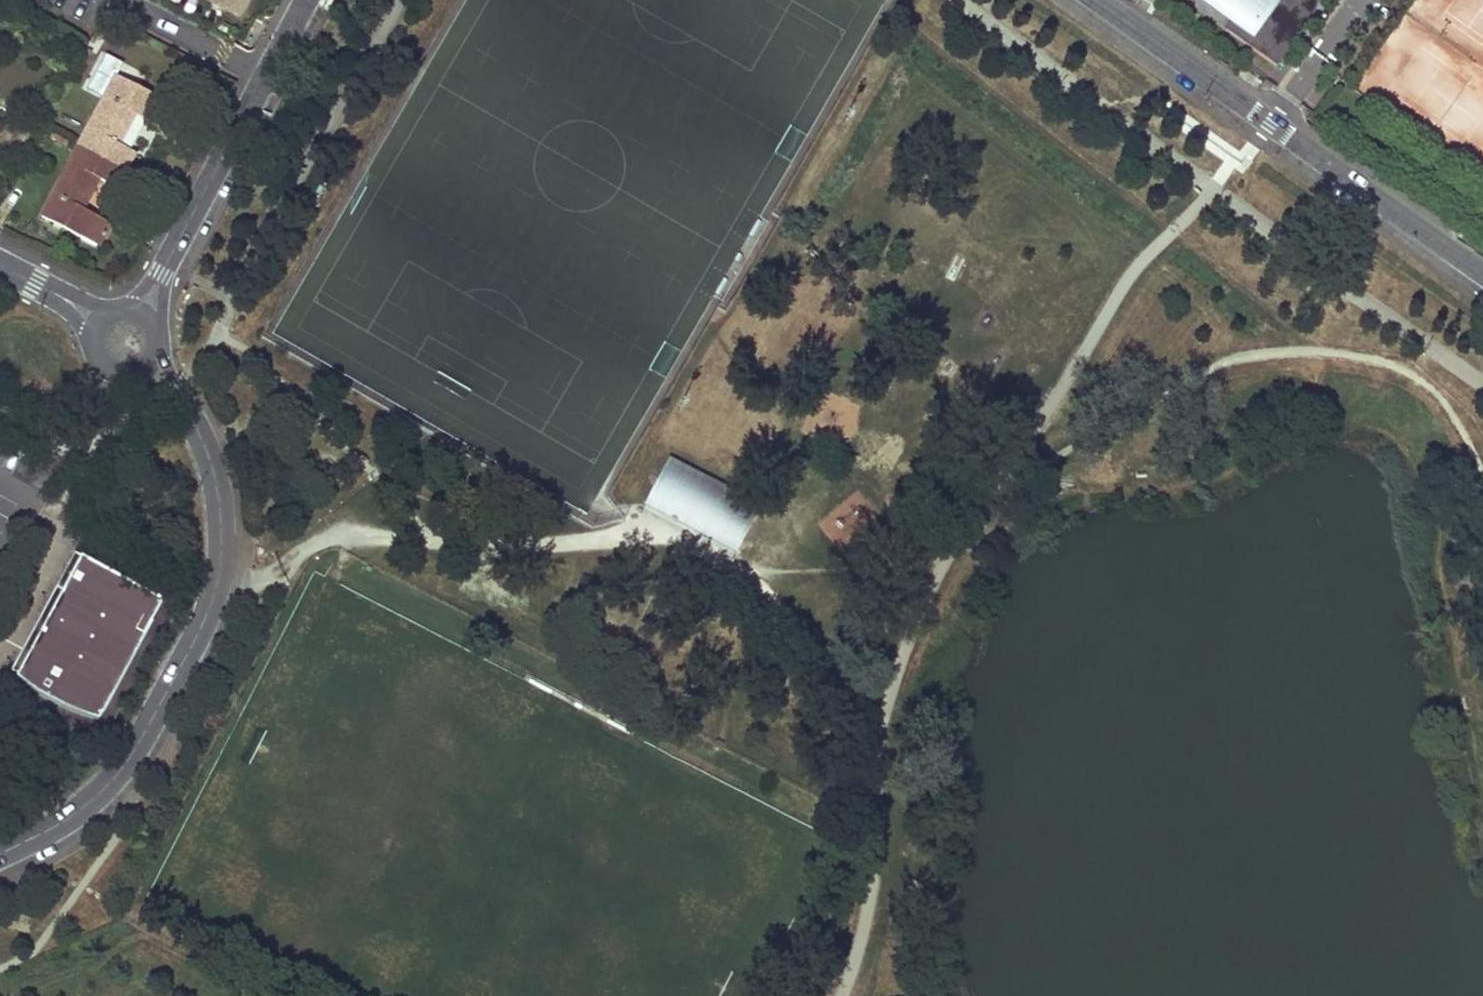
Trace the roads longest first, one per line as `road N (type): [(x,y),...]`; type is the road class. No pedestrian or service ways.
road 1 (tertiary): [(0,854),(51,829),(111,781),(203,625),(222,532),(211,464),(181,405)]
road 2 (tertiary): [(1482,274),(1097,0)]
road 3 (tertiary): [(305,0),(167,262)]

